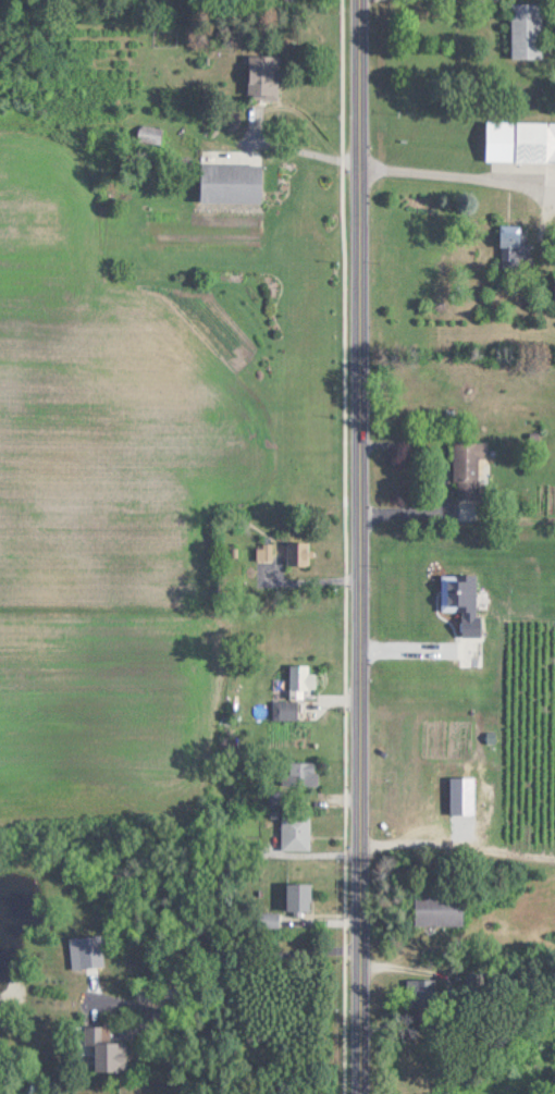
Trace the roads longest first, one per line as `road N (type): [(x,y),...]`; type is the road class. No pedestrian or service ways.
road 1 (residential): [(366,1093),(366,0)]

